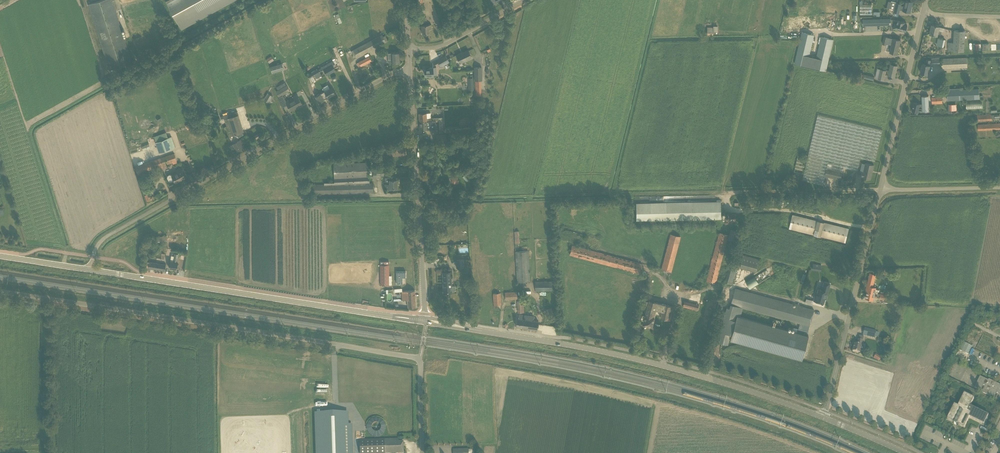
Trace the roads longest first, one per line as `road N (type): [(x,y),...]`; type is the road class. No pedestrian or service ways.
road 1 (unclassified): [(422,452),(419,359),(0,291)]
road 2 (unclassified): [(91,270),(108,236),(388,77),(410,73)]
road 3 (tertiary): [(824,418),(649,362),(475,330)]
road 4 (track): [(870,229),(790,210),(732,209),(726,193),(880,191)]
road 5 (tertiary): [(389,316),(91,270)]
road 6 (tertiary): [(426,318),(410,73)]
road 7 (unclassified): [(824,418),(880,191)]
road 8 (unclassified): [(880,191),(922,15)]
road 9 (unclassified): [(409,49),(447,44),(524,0)]
road 10 (unclassified): [(880,191),(999,188)]

